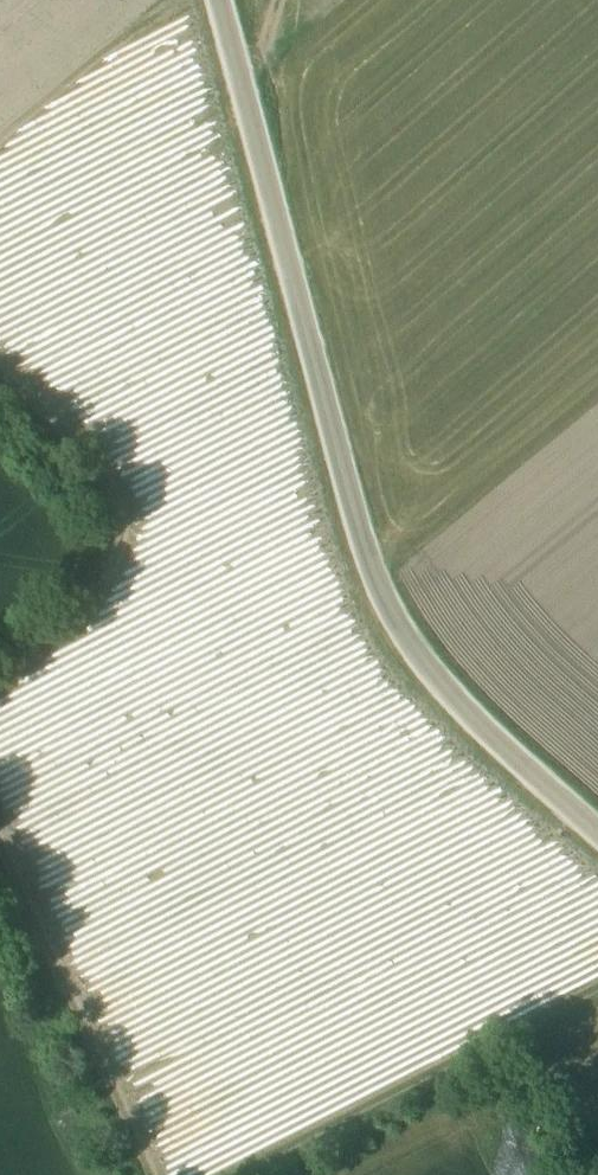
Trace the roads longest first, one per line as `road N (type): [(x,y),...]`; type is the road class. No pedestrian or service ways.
road 1 (tertiary): [(597,819),(405,643),(372,564),(221,0)]
road 2 (track): [(540,1174),(500,1115),(473,1109),(351,1174)]
road 3 (track): [(0,645),(77,568),(77,548),(0,476)]
road 4 (track): [(90,1174),(0,992)]

